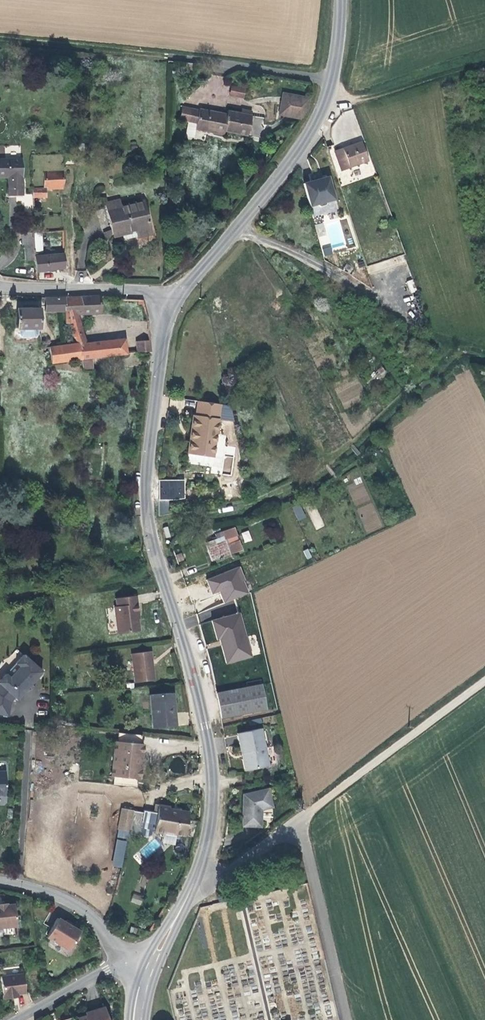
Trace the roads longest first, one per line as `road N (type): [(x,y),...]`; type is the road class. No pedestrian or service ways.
road 1 (unclassified): [(196,886),(215,791),(189,646),(148,516),(148,442),(176,295)]
road 2 (track): [(150,523),(306,480),(430,376),(457,342)]
road 3 (unclassified): [(484,682),(196,886)]
road 4 (unclassified): [(176,295),(304,144),(334,78),(341,0)]
road 5 (track): [(357,100),(380,119),(455,289),(457,318),(437,333)]
road 6 (track): [(0,38),(188,59)]
road 7 (residential): [(0,285),(176,295)]
road 8 (track): [(484,59),(357,100),(330,91)]
road 9 (residential): [(132,963),(84,912),(45,888),(0,882)]
road 10 (track): [(237,227),(377,298)]
road 11 (residential): [(132,963),(14,1019)]

